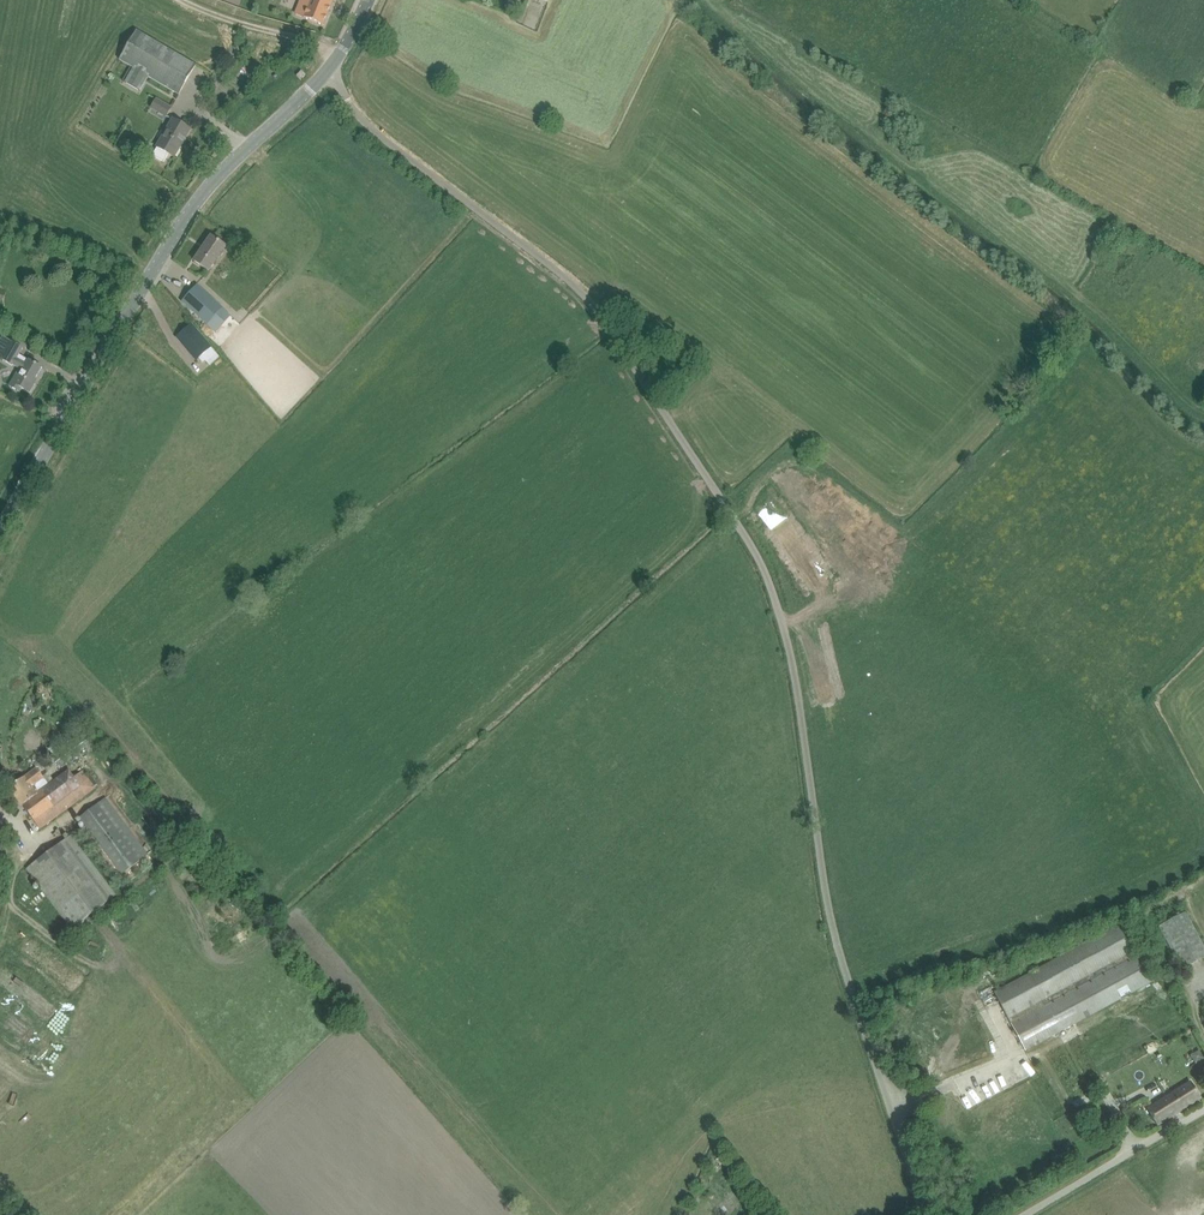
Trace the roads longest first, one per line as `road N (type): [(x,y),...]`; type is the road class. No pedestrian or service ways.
road 1 (unclassified): [(921,1214),(837,944),(786,637),(759,559),(593,304),(370,128),(330,67)]
road 2 (tertiary): [(0,534),(192,207),(330,67)]
road 3 (unclassified): [(1021,1214),(1203,1110)]

